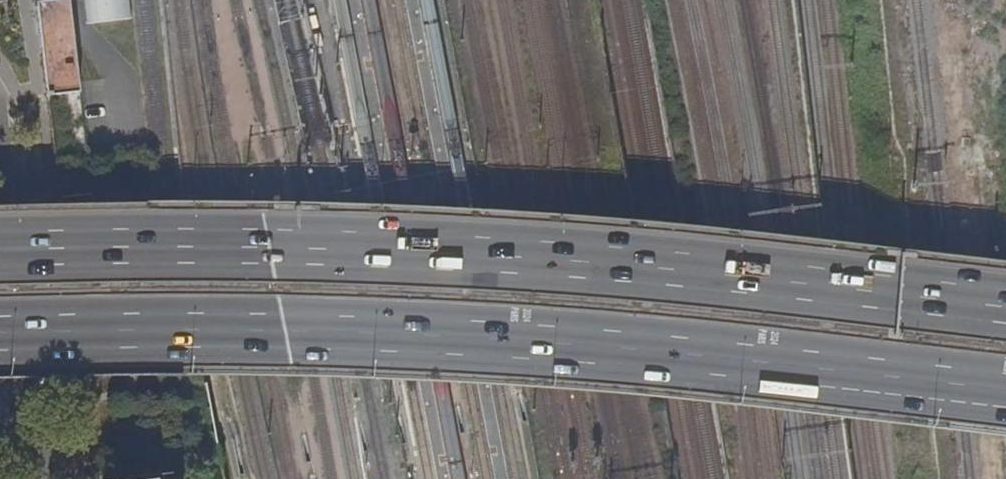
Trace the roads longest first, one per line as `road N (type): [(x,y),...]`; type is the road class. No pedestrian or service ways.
road 1 (trunk): [(1005,311),(753,279),(473,258),(0,253)]
road 2 (trunk): [(0,340),(330,335),(766,366),(1005,393)]
road 3 (tertiary): [(42,478),(0,157)]

